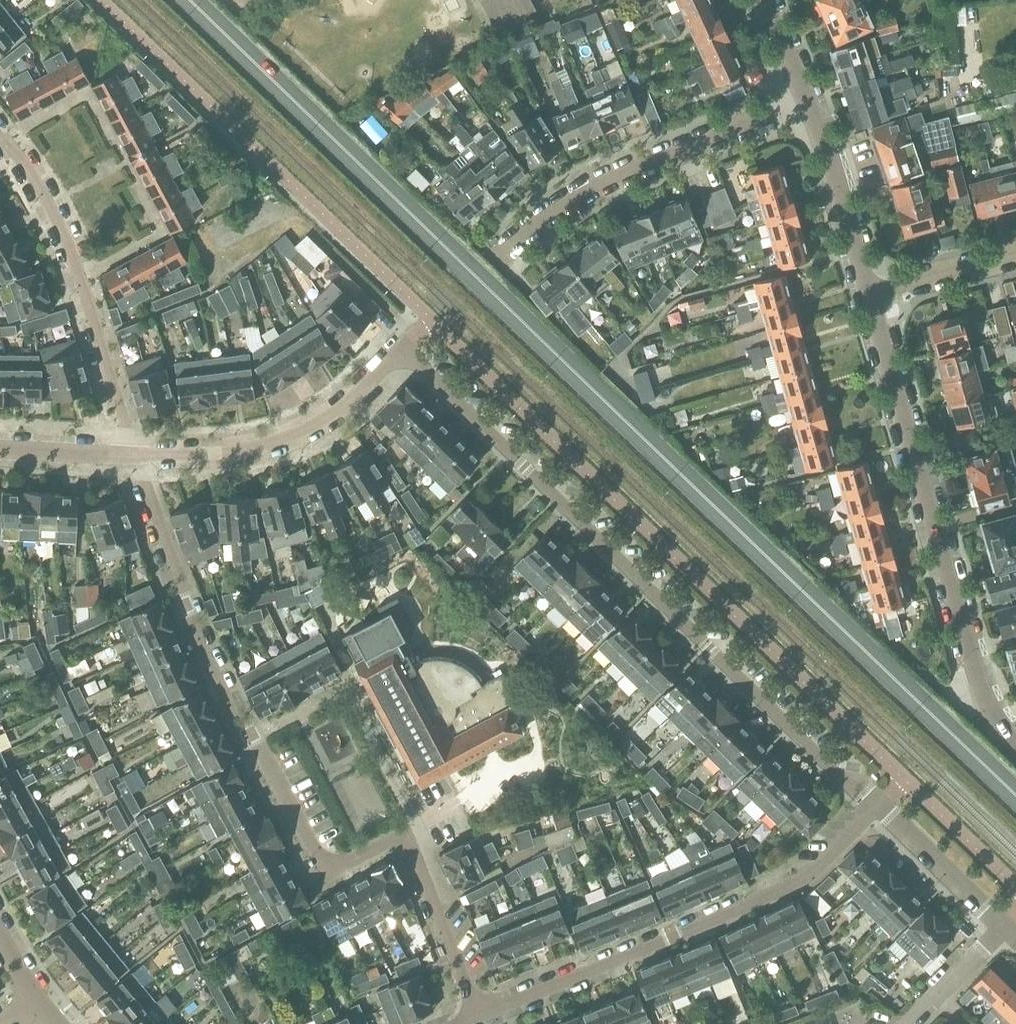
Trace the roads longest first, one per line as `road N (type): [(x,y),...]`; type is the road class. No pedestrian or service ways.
road 1 (secondary): [(181,0),(1015,813)]
road 2 (residential): [(133,456),(223,454),(301,436),(362,394),(405,349),(880,804)]
road 3 (residential): [(481,1017),(405,839),(327,872),(207,660),(133,456)]
road 4 (tertiary): [(1015,743),(984,696),(869,296)]
road 5 (residential): [(481,1017),(789,886),(880,804)]
road 6 (residential): [(0,137),(50,203),(133,456)]
road 7 (residential): [(502,253),(606,180),(810,105)]
road 8 (tertiary): [(869,296),(810,105)]
road 9 (residential): [(880,804),(1004,924)]
road 10 (residential): [(869,296),(1015,256)]
road 11 (residential): [(0,447),(133,456)]

